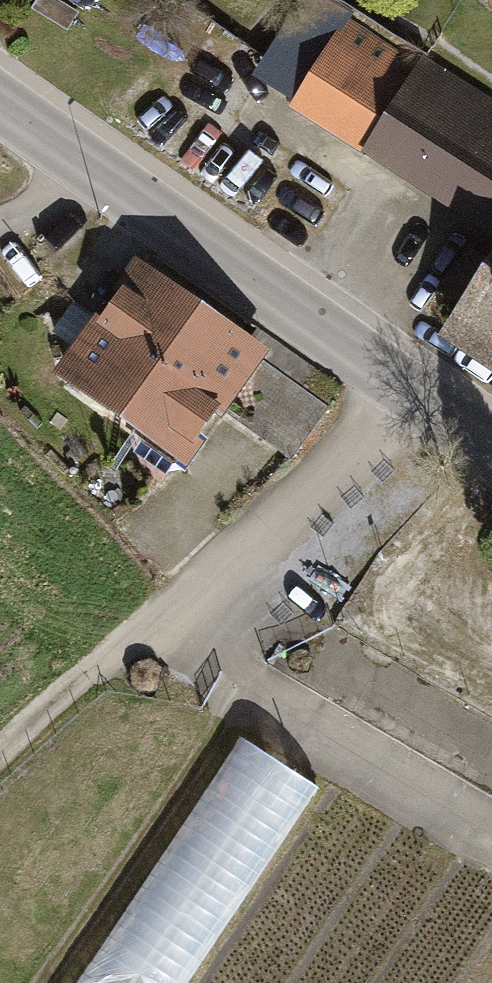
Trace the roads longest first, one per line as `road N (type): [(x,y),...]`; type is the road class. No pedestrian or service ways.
road 1 (tertiary): [(0,106),(491,454)]
road 2 (track): [(405,393),(231,562),(176,599),(0,752)]
road 3 (track): [(176,599),(261,705),(491,839)]
road 4 (track): [(46,982),(218,730),(261,705)]

